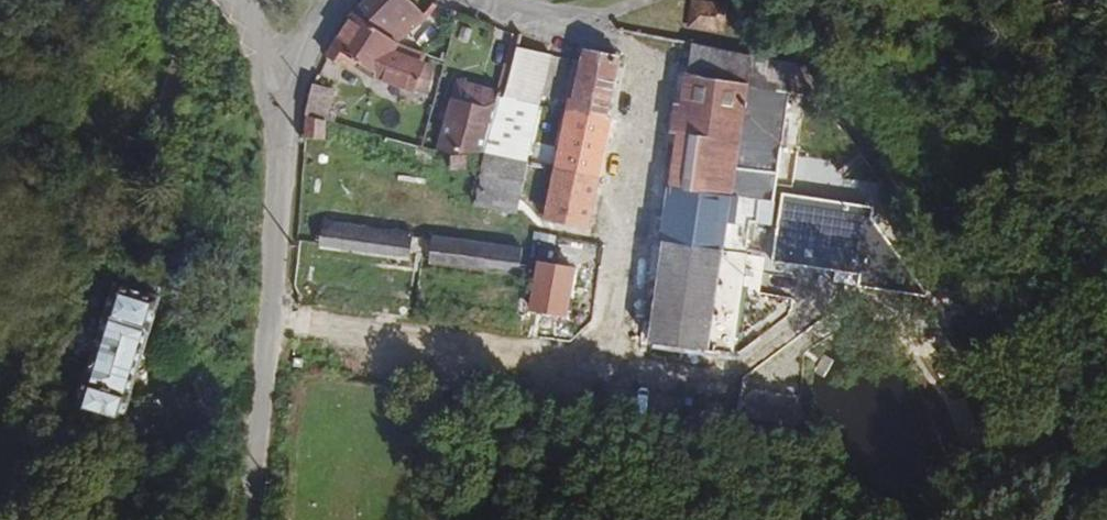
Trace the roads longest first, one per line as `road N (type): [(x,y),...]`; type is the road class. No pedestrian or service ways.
road 1 (track): [(655,73),(613,331),(250,301)]
road 2 (residential): [(269,89),(237,519)]

